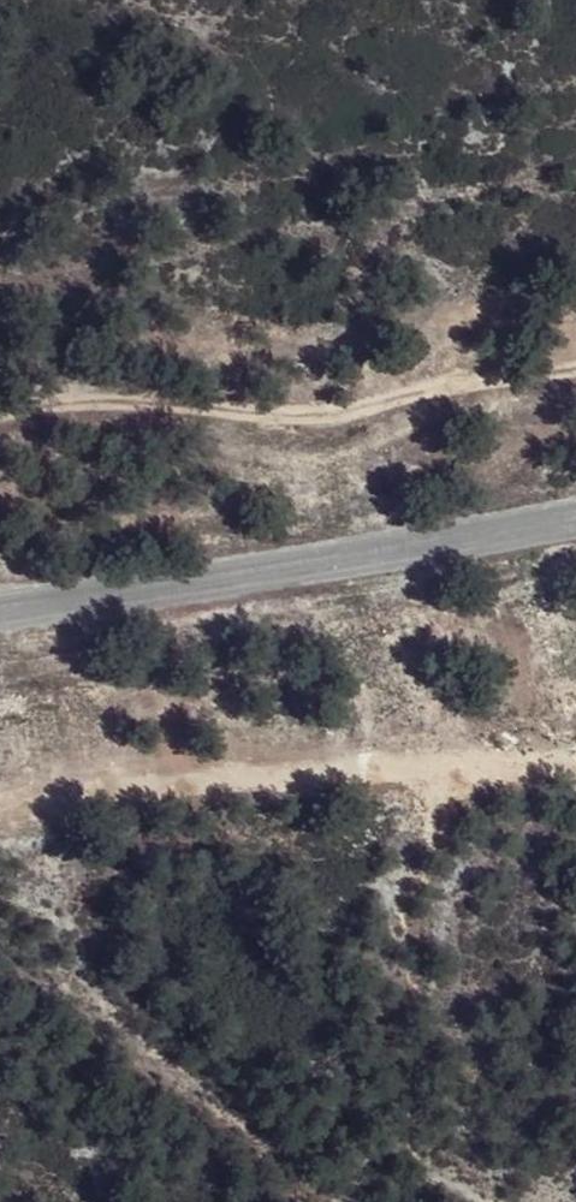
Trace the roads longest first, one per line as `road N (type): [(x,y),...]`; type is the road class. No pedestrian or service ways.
road 1 (unclassified): [(0,602),(411,547),(575,509)]
road 2 (track): [(0,807),(219,764),(488,767),(575,757)]

